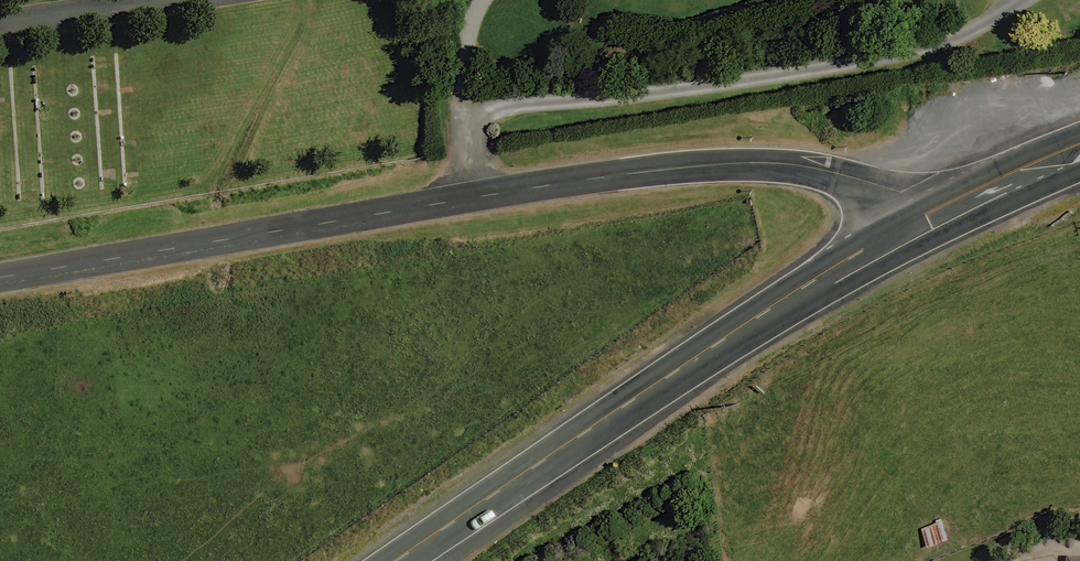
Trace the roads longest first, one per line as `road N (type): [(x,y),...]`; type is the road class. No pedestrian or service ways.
road 1 (unclassified): [(0,278),(659,169),(789,164),(901,193),(926,216)]
road 2 (primary): [(398,560),(764,313),(926,216)]
road 3 (primary): [(926,216),(1079,144)]

